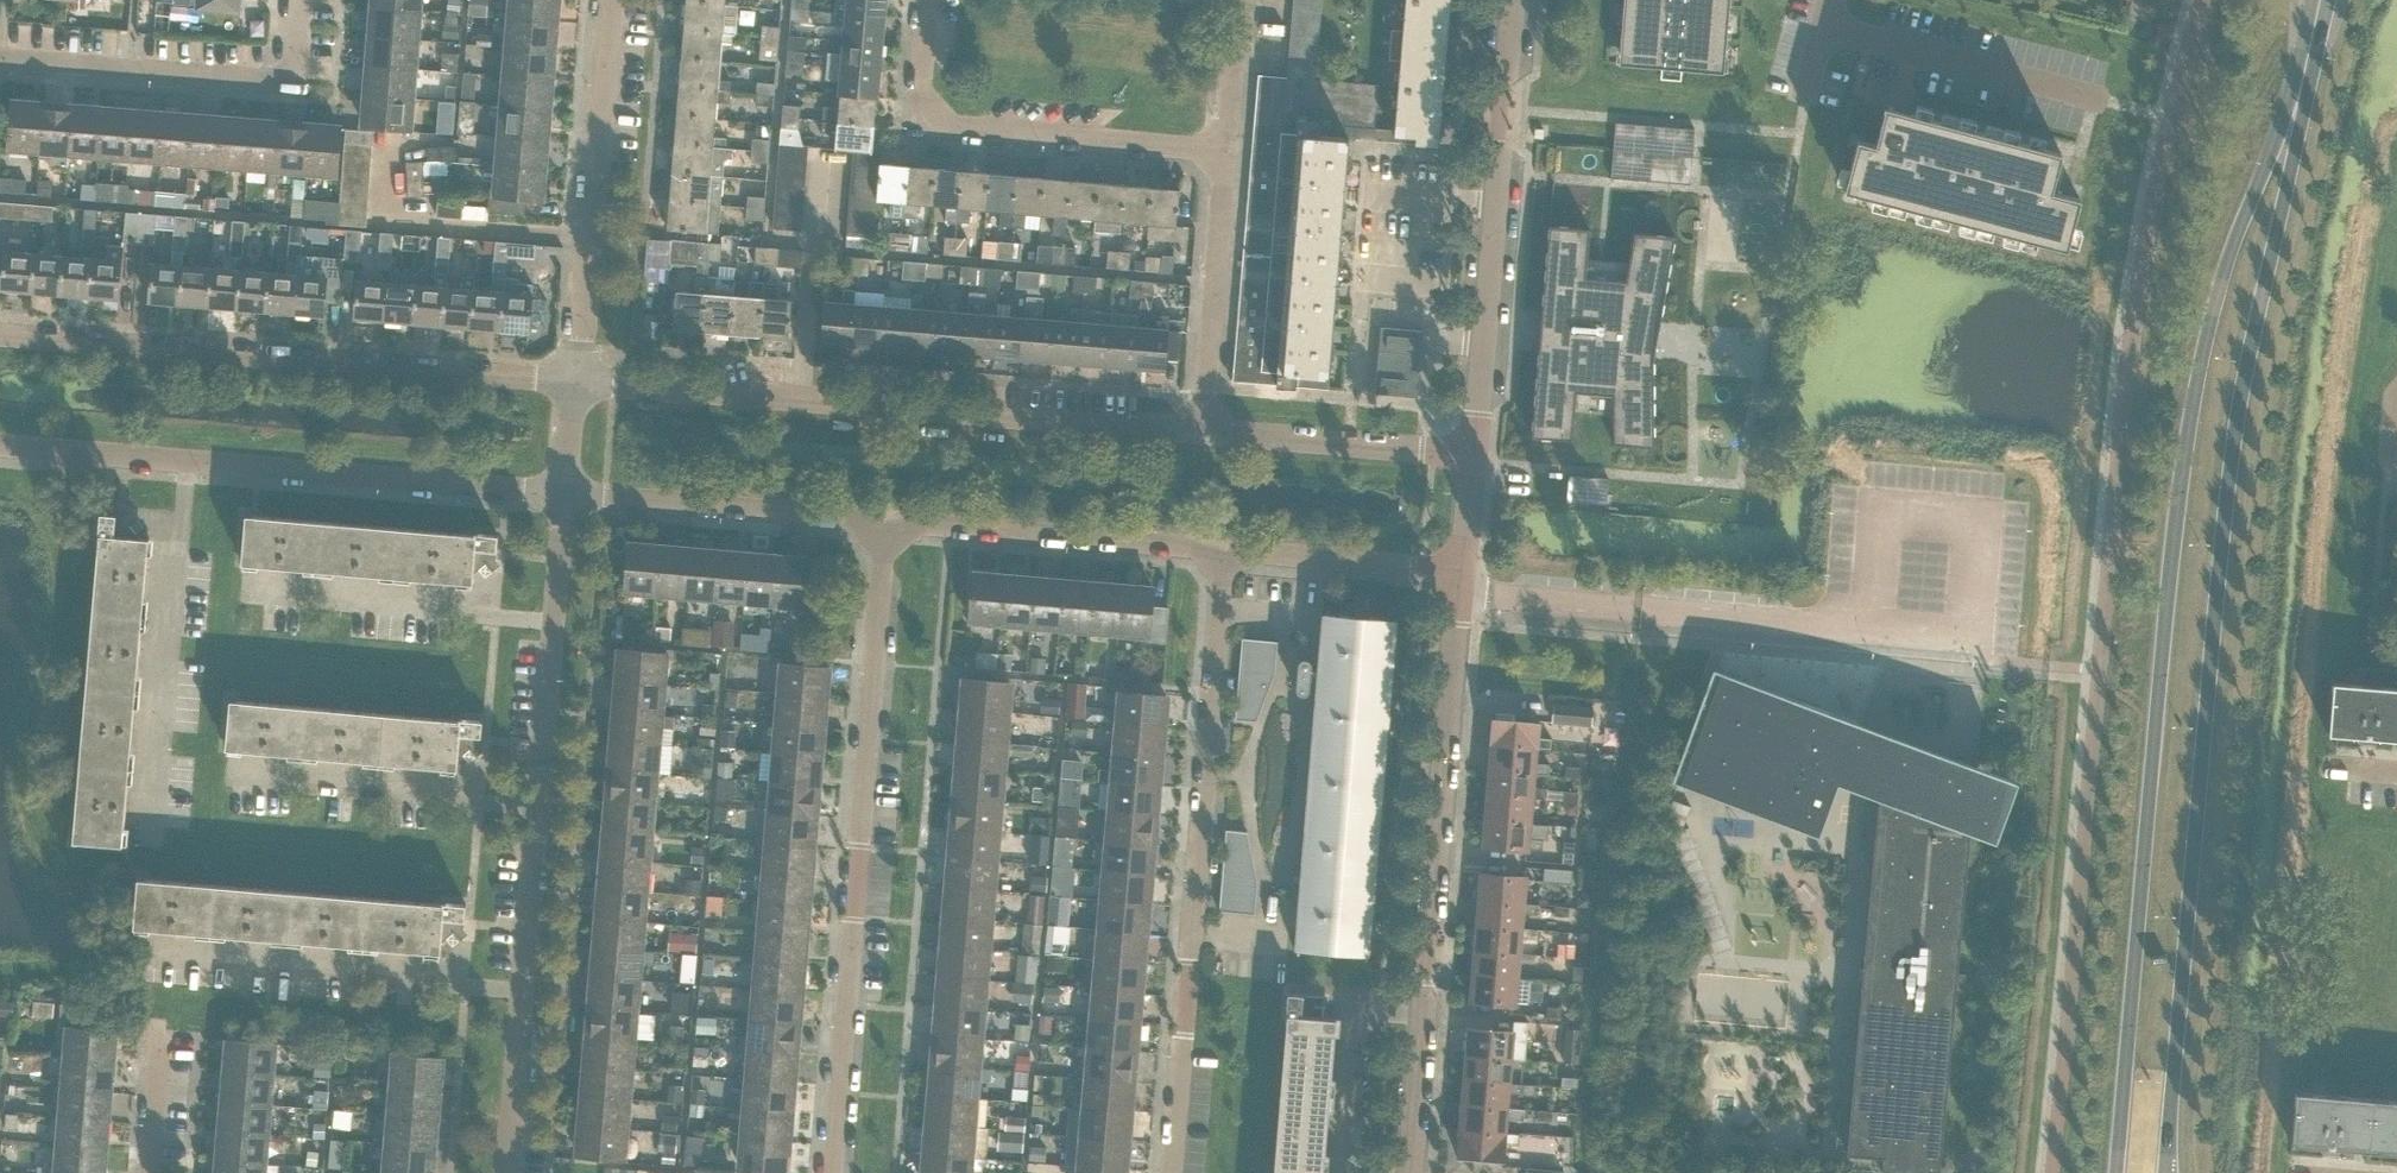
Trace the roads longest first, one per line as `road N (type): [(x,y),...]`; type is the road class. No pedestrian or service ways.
road 1 (secondary): [(2303,81),(2258,176),(2208,346),(2172,549),(2114,1172)]
road 2 (secondary): [(2164,1172),(2228,507),(2303,81)]
road 3 (residential): [(505,1172),(564,493)]
road 4 (residential): [(833,1172),(888,522)]
road 5 (residential): [(1203,417),(1168,429),(576,380)]
road 6 (residential): [(1172,1172),(1225,552)]
road 7 (residential): [(1414,1172),(1460,572)]
road 8 (residential): [(576,380),(0,334)]
road 9 (unclassified): [(564,493),(0,443)]
road 10 (unclassified): [(1471,454),(1512,0)]
road 11 (residential): [(1226,149),(944,124),(923,103),(930,0)]
road 12 (residential): [(576,380),(608,0)]
road 13 (residential): [(304,0),(293,79),(0,58)]
road 14 (unclassified): [(1225,552),(888,522)]
road 15 (unclassified): [(888,522),(564,493)]
road 16 (residential): [(1822,24),(2103,99)]
road 17 (residential): [(1471,454),(1238,435),(1203,417)]
road 18 (residential): [(1203,417),(1226,149)]
road 19 (unclassified): [(1460,572),(1225,552)]
road 20 (residential): [(1226,149),(1238,0)]
road 21 (residential): [(148,1172),(160,1038)]

